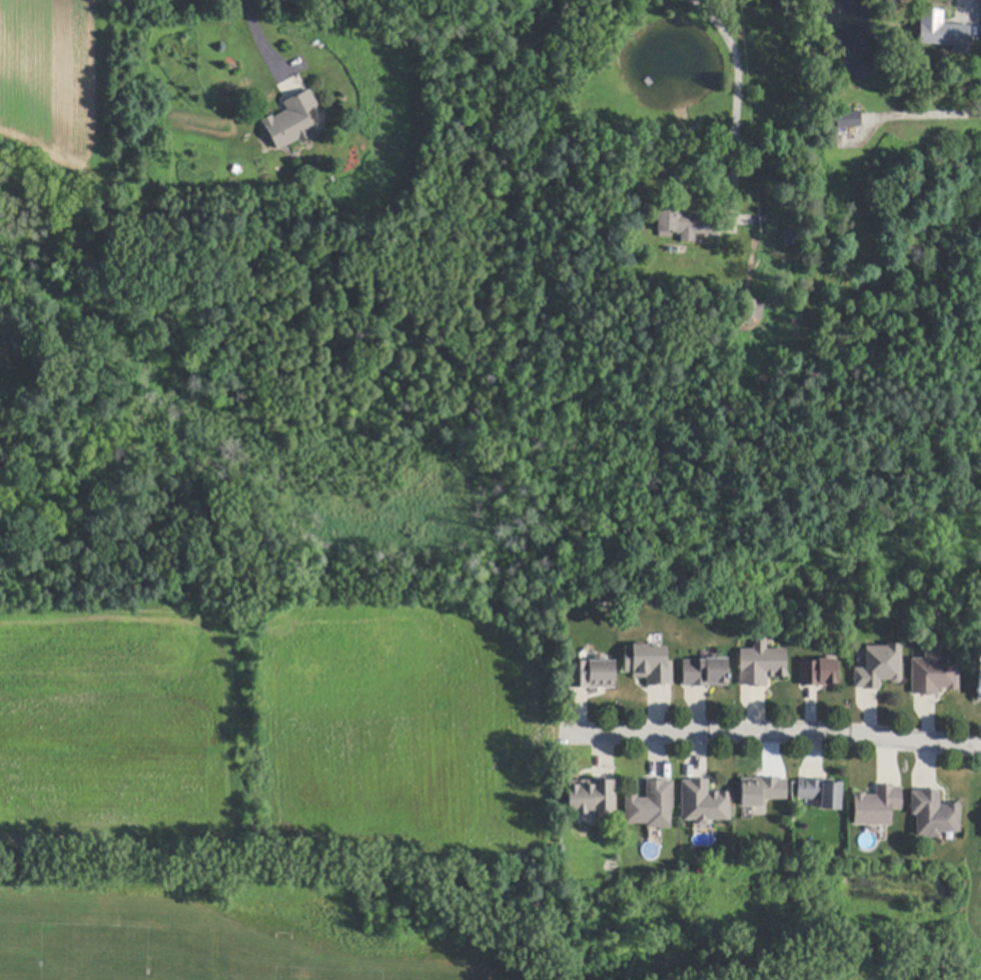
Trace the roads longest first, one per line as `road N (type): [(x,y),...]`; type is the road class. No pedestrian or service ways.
road 1 (residential): [(980,748),(818,733),(563,735)]

